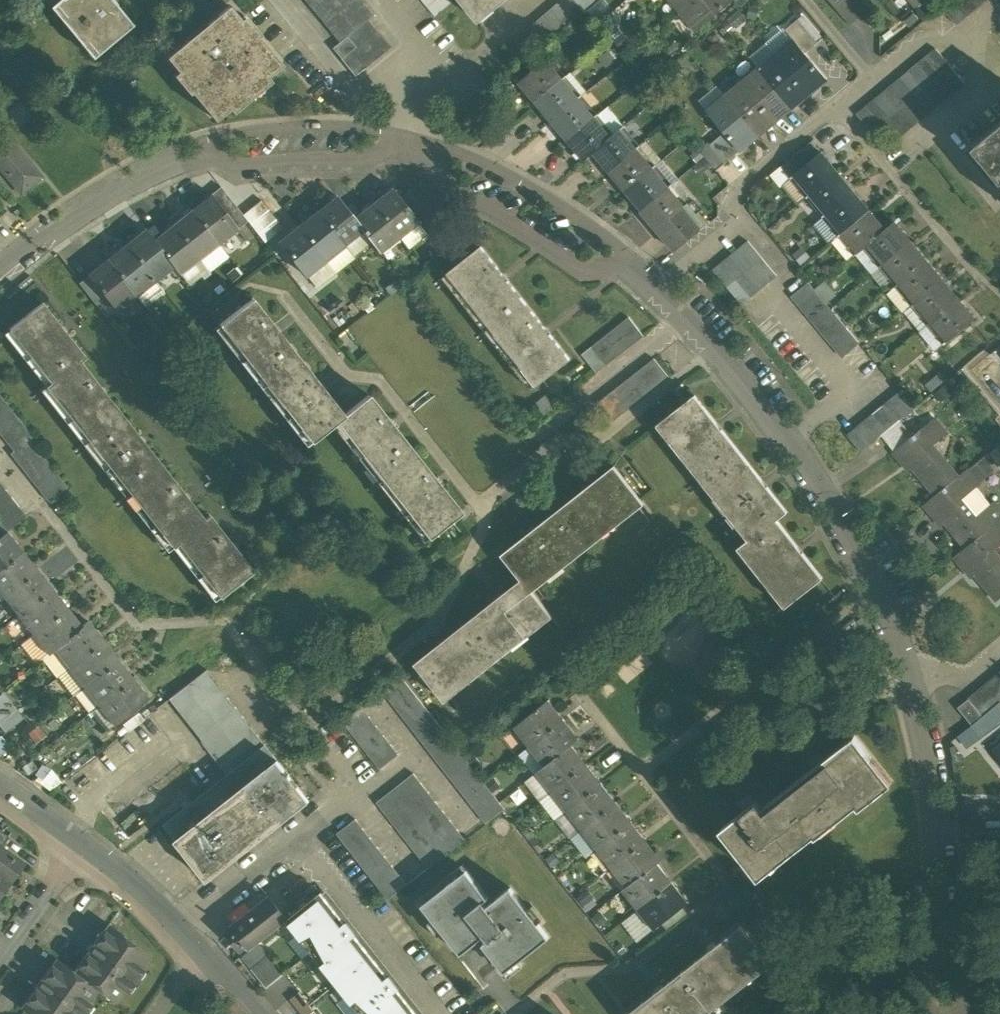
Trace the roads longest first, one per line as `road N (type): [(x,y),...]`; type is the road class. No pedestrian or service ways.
road 1 (residential): [(648,288),(614,239),(547,193),(467,155),(362,127),(306,127),(224,135),(197,153)]
road 2 (residential): [(197,153),(223,165),(408,156),(428,162),(450,194),(515,222),(584,267),(648,288)]
road 3 (residential): [(909,683),(877,588),(793,444),(648,288)]
road 4 (residential): [(648,288),(739,215),(738,190),(936,28),(954,49)]
road 5 (residential): [(973,1013),(950,944),(909,683)]
road 6 (residential): [(296,835),(441,1013)]
road 7 (residential): [(197,153),(125,186),(0,266)]
road 8 (residential): [(410,102),(353,92),(279,0)]
road 9 (residential): [(296,835),(354,788),(306,725)]
road 10 (residential): [(0,961),(90,839)]
road 11 (residential): [(183,927),(296,835)]
road 12 (tertiary): [(90,839),(183,927)]

